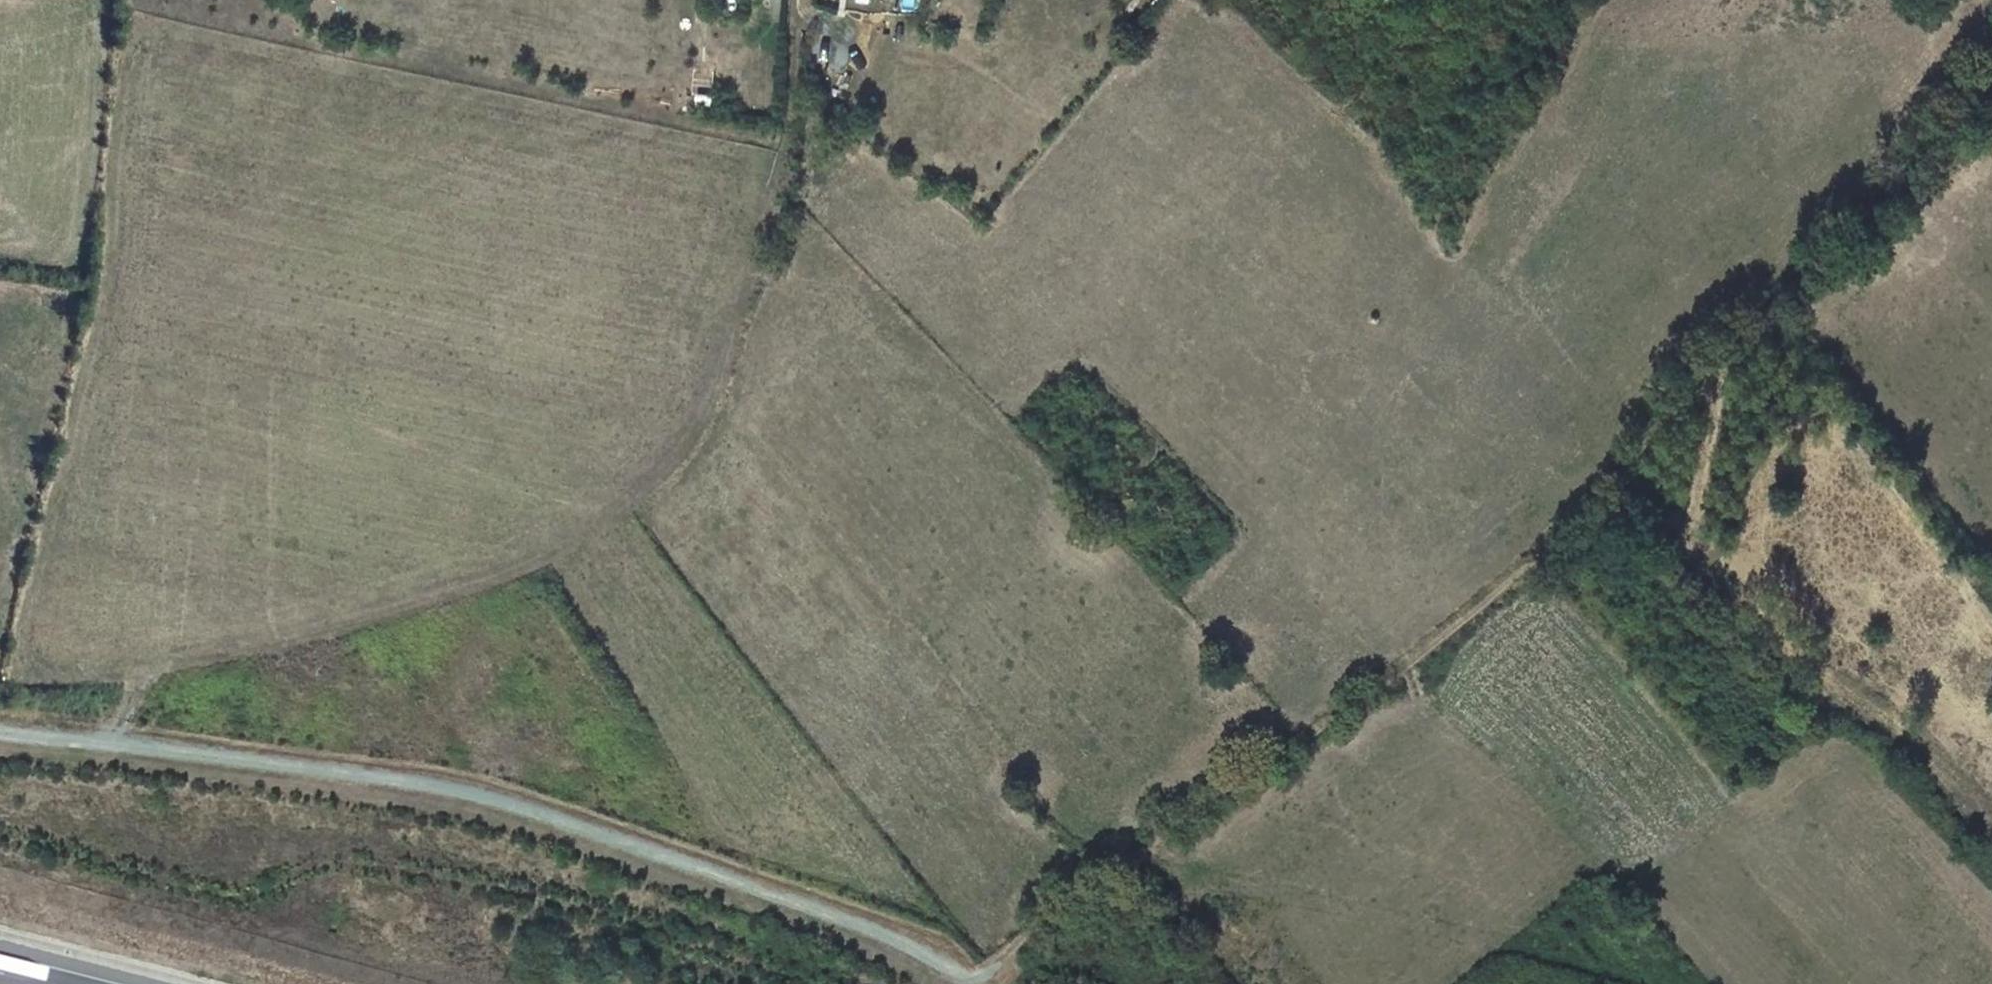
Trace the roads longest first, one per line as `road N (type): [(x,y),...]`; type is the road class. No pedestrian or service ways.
road 1 (track): [(0,730),(470,790),(837,913),(960,976),(982,977)]
road 2 (motorway): [(121,983),(0,953)]

